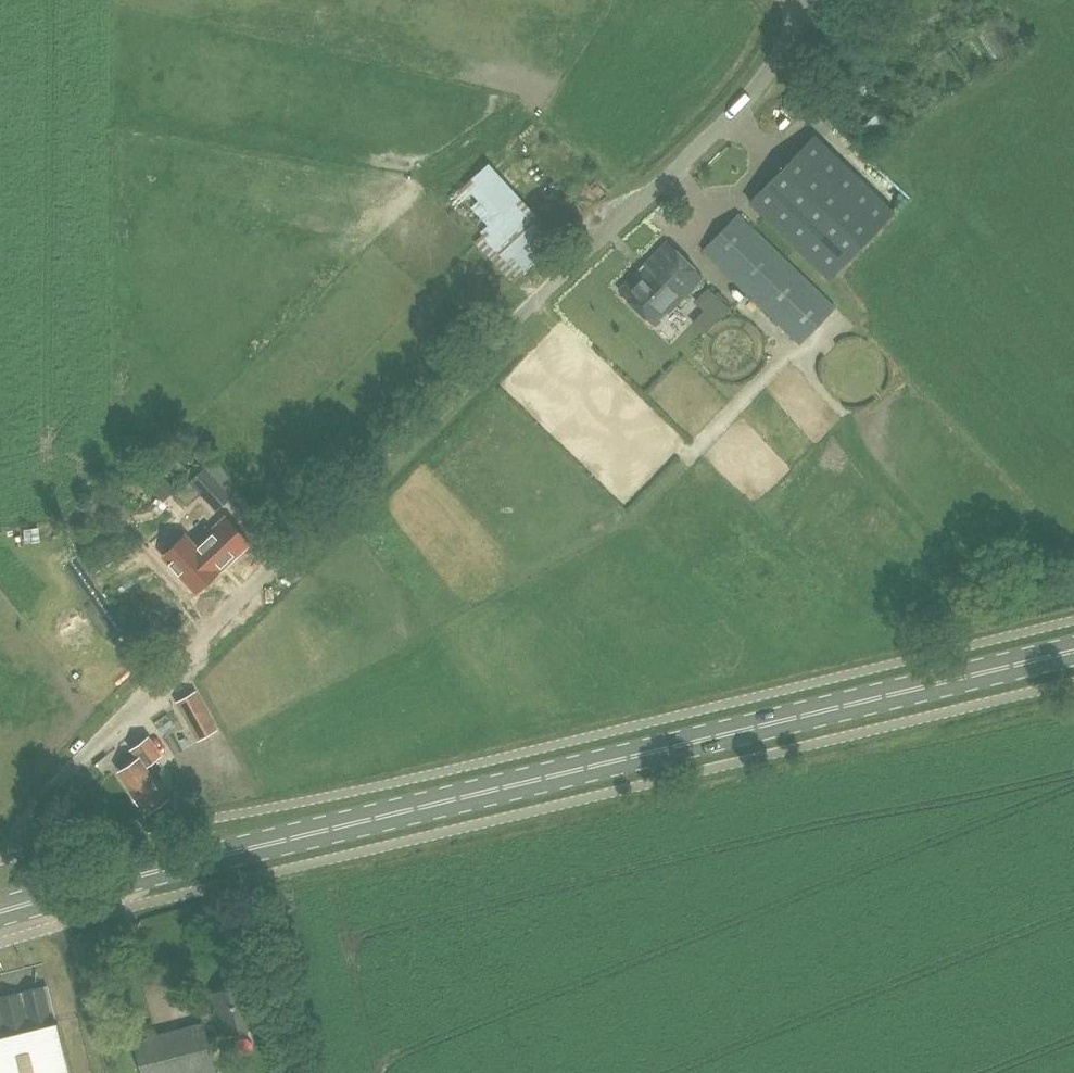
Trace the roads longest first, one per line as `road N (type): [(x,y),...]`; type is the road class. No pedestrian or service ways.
road 1 (primary): [(0,914),(1073,656)]
road 2 (unclassified): [(788,0),(824,15),(864,19),(901,15),(927,0)]

